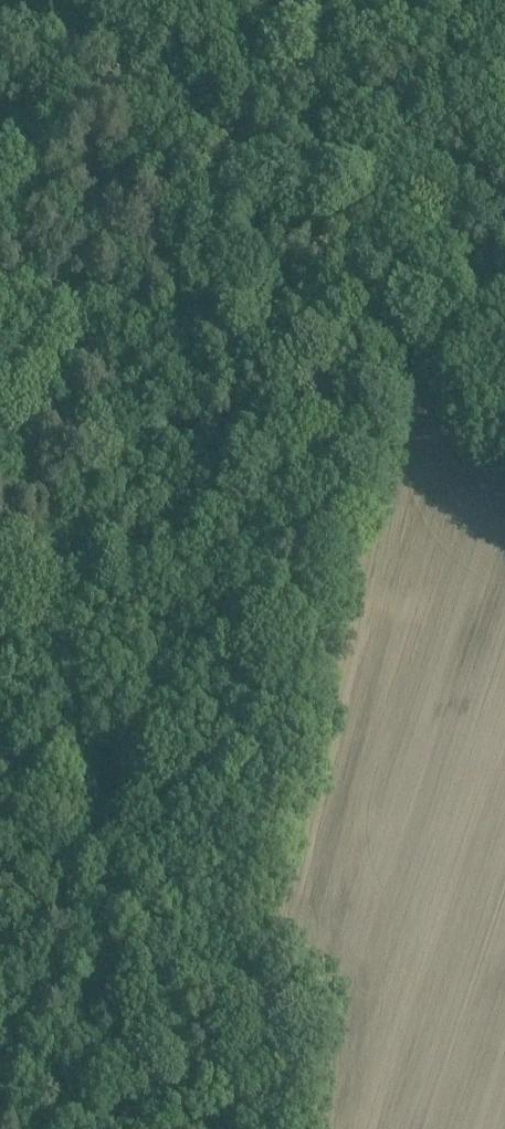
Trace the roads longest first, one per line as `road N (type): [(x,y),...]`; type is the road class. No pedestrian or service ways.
road 1 (track): [(52,0),(238,132)]

